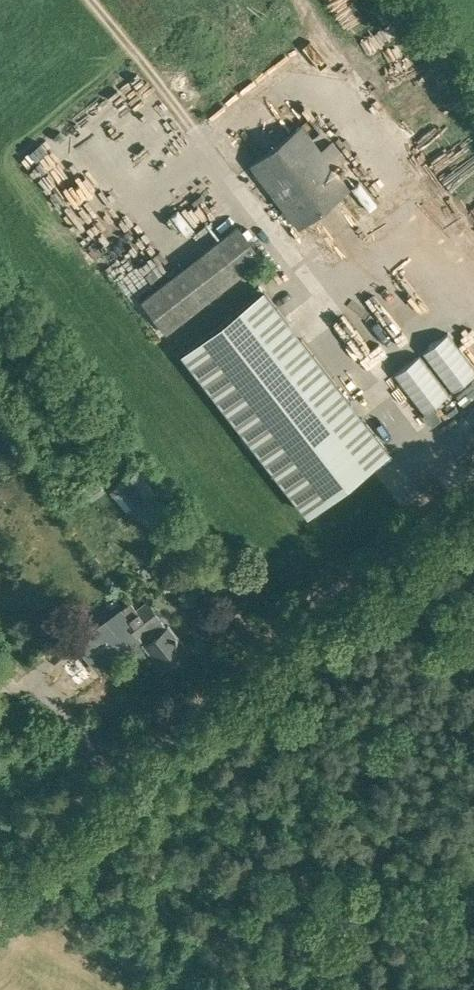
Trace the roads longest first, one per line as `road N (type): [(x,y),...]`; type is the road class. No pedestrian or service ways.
road 1 (unclassified): [(0,874),(473,492)]
road 2 (track): [(396,556),(421,617),(473,671)]

